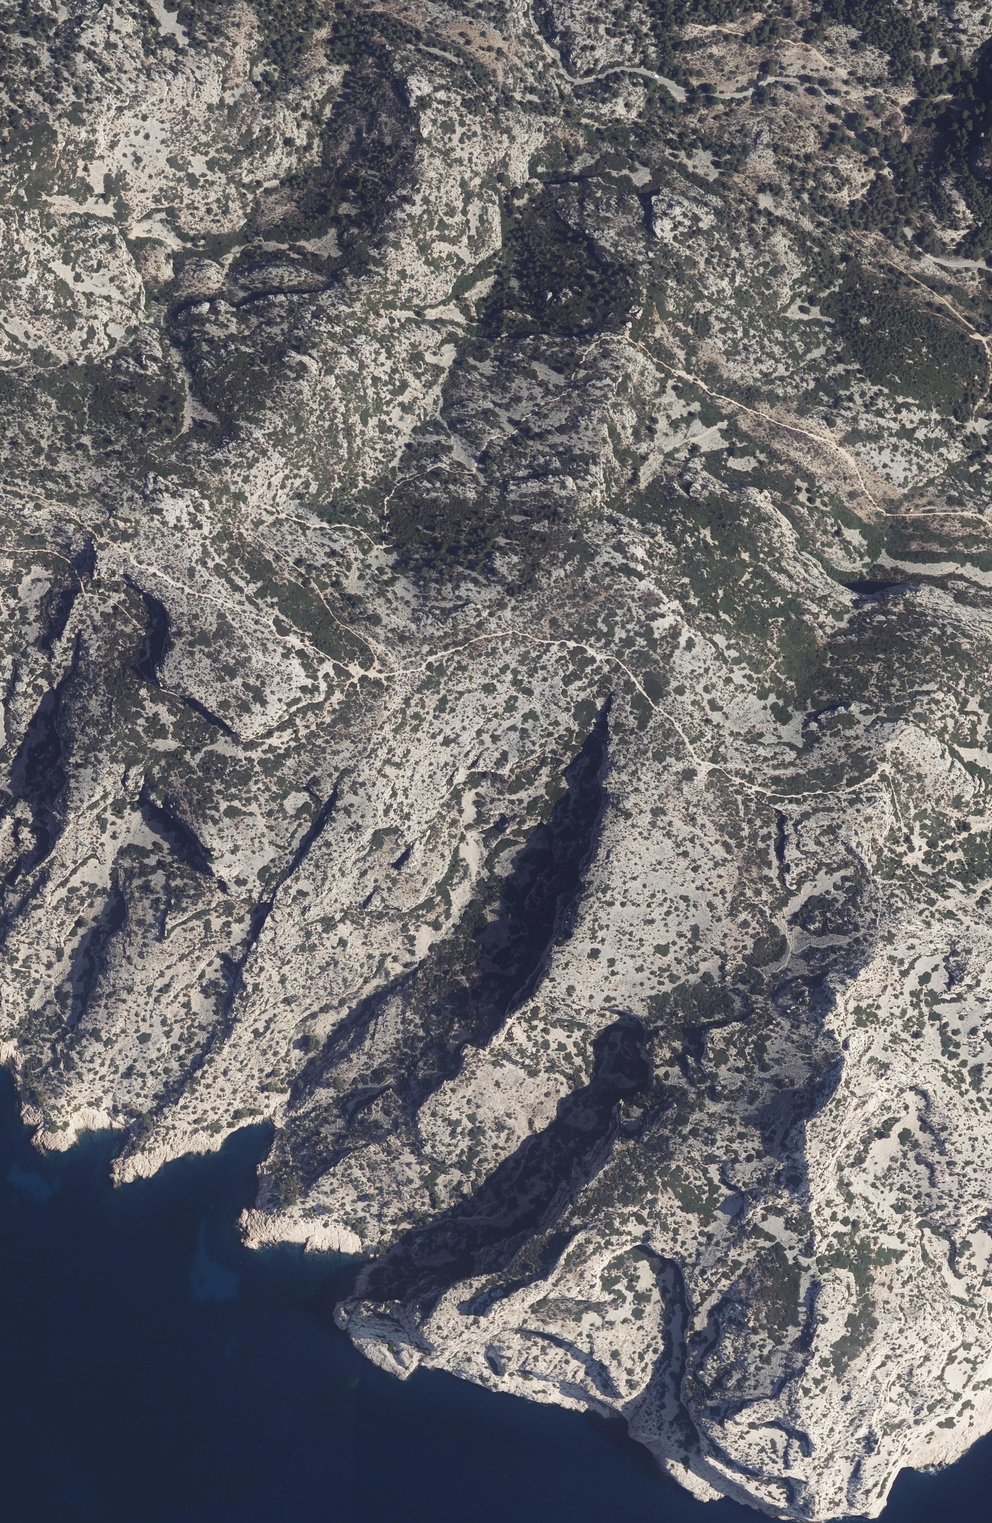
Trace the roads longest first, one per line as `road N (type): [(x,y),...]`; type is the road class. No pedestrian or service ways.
road 1 (unclassified): [(991,269),(943,262),(920,247),(884,157),(815,85),(777,79),(739,95),(694,95),(625,69),(576,81),(535,26),(531,0)]

